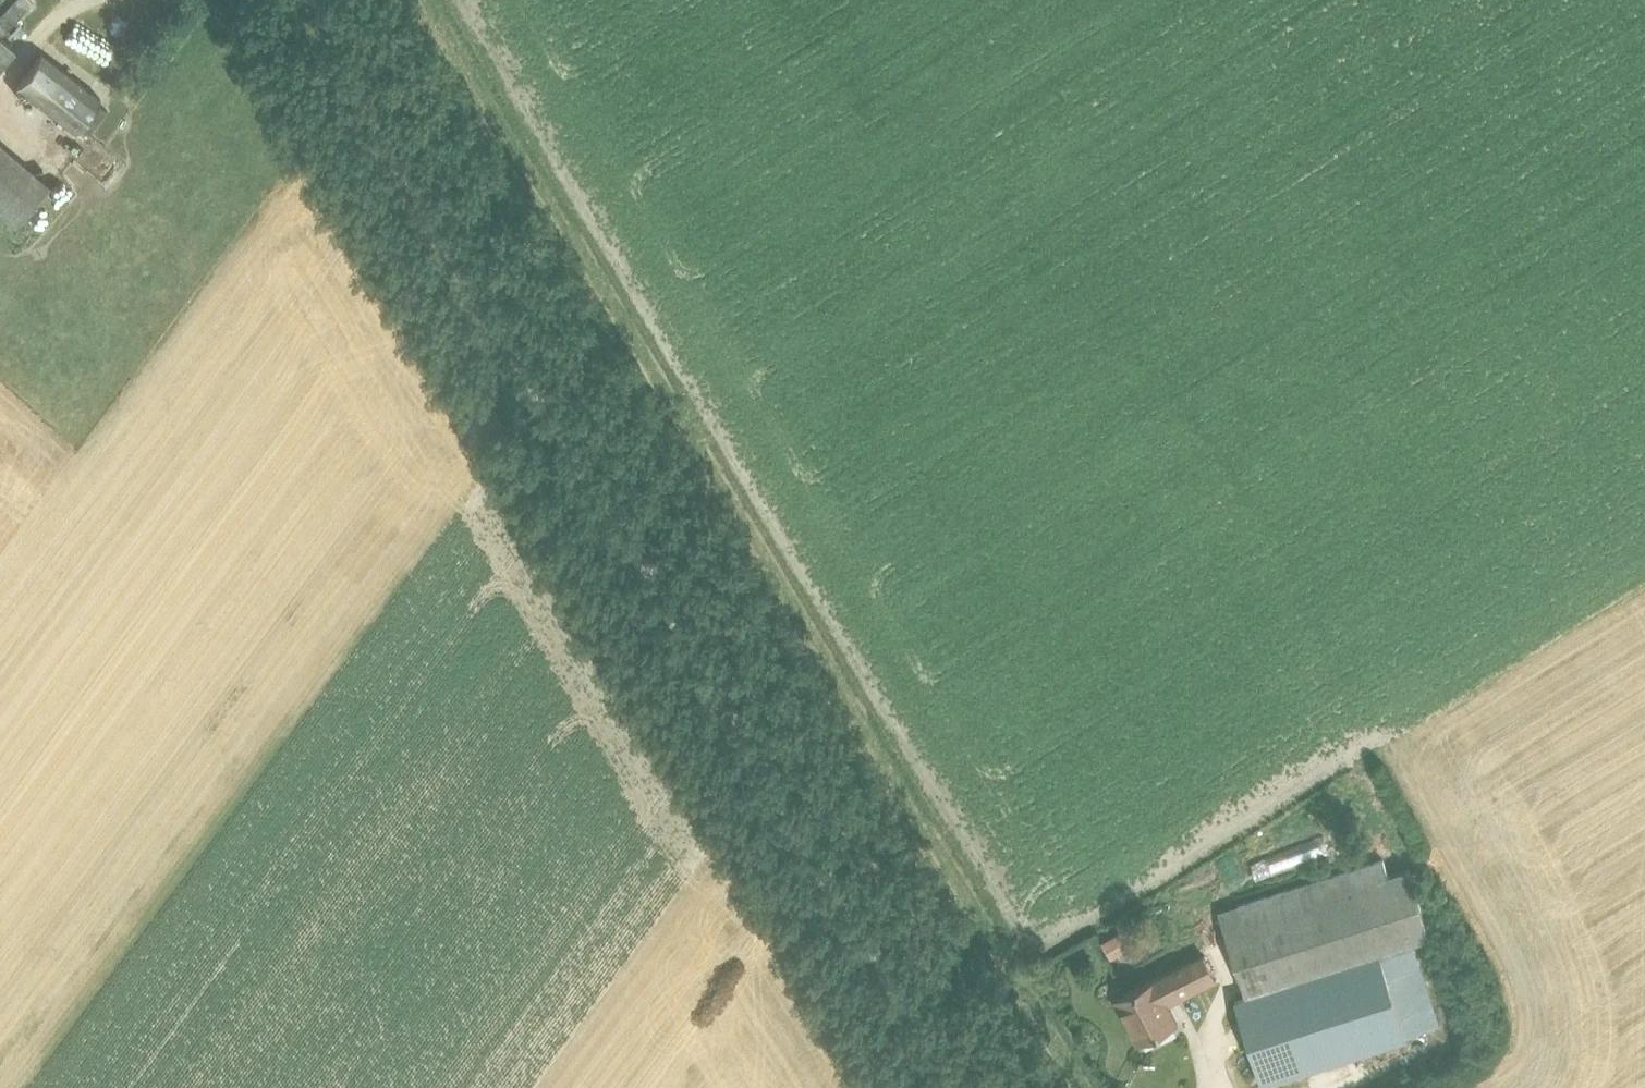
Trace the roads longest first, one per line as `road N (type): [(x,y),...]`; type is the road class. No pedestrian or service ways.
road 1 (unclassified): [(952,1087),(368,116),(325,0)]

